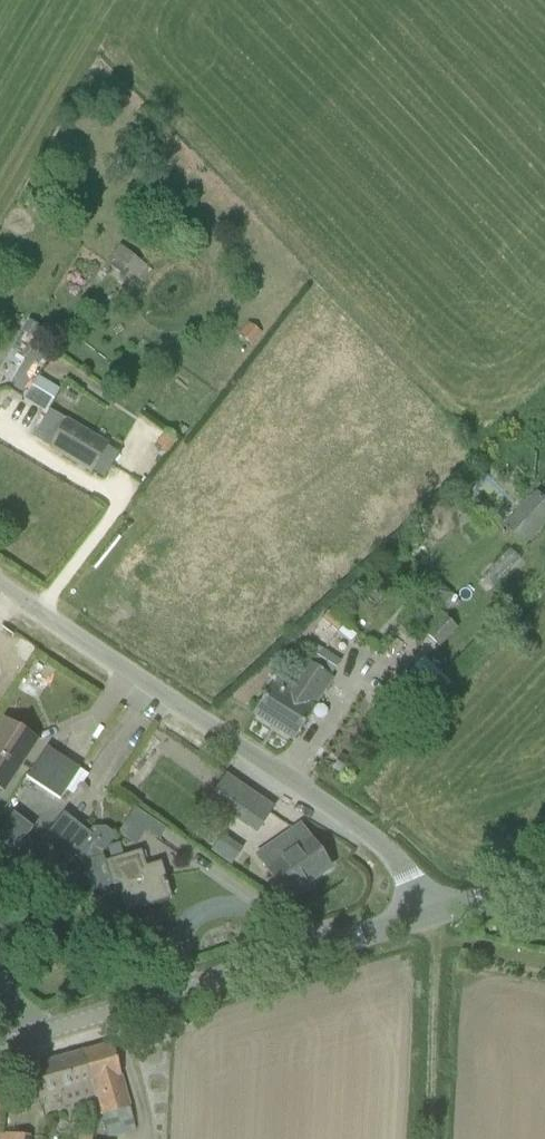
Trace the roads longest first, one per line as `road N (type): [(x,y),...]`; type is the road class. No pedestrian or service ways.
road 1 (unclassified): [(424,918),(415,885),(389,851),(293,778),(0,586)]
road 2 (tertiary): [(0,1043),(424,918)]
road 3 (track): [(424,918),(439,974),(430,1138)]
road 4 (tertiary): [(424,918),(544,885)]

